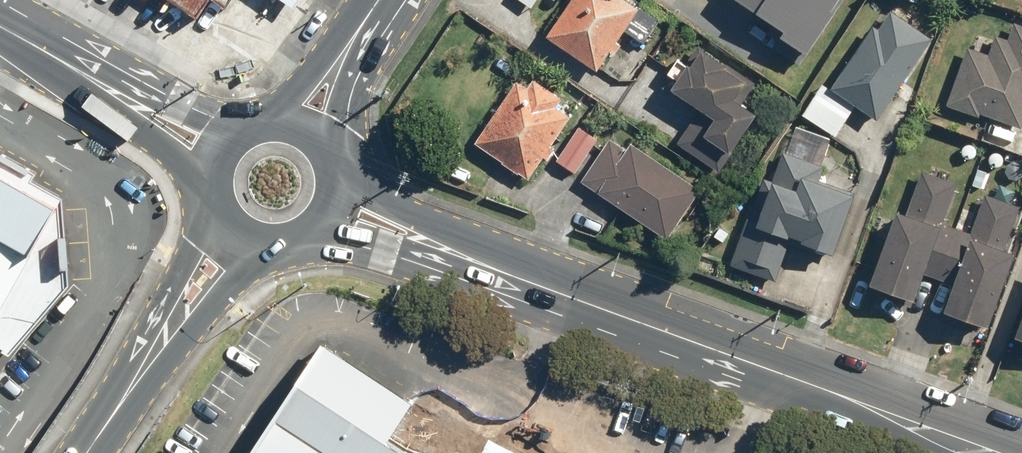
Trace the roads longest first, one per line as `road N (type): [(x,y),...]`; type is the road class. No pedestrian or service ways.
road 1 (secondary): [(565,294),(1000,452)]
road 2 (secondary): [(565,294),(493,291),(376,251),(311,242)]
road 3 (secondary): [(7,32),(107,63),(212,117),(247,123)]
road 4 (secondary): [(206,193),(160,144),(7,32)]
road 5 (secondary): [(341,178),(504,253),(565,294)]
road 6 (tertiary): [(291,250),(238,280),(139,375)]
road 7 (tertiary): [(139,375),(209,204)]
road 8 (secondary): [(383,0),(339,167)]
road 9 (secondary): [(258,120),(376,0)]

